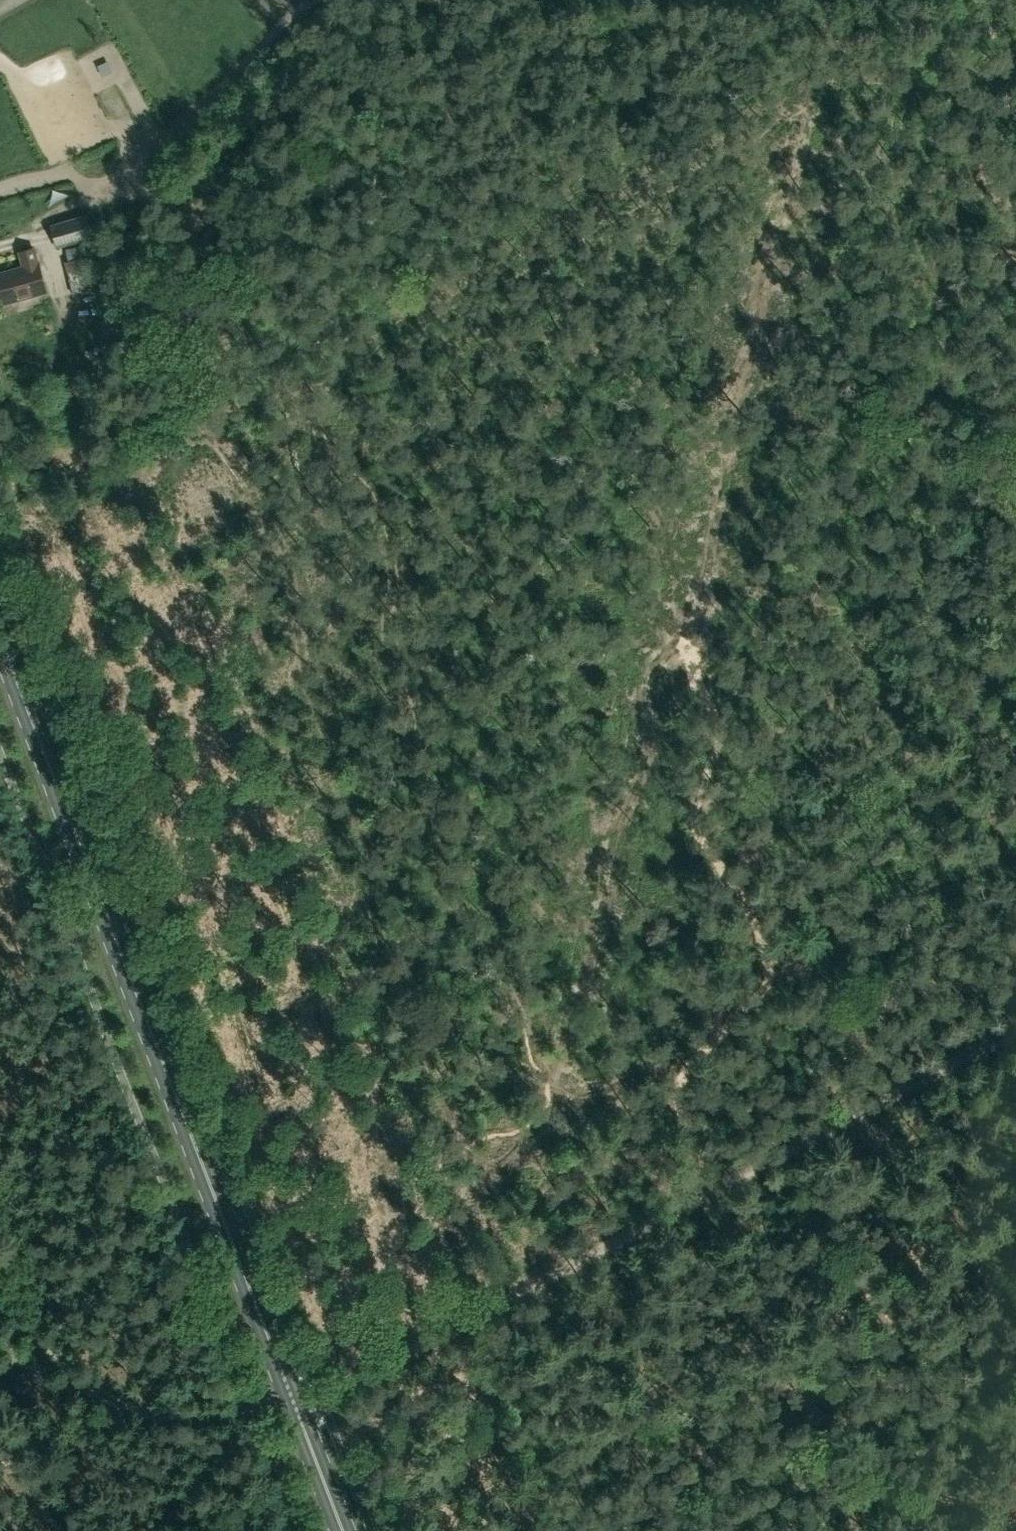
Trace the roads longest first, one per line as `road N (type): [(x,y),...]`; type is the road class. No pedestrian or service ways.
road 1 (primary): [(344,1530),(0,636)]
road 2 (track): [(1015,1032),(296,1406)]

